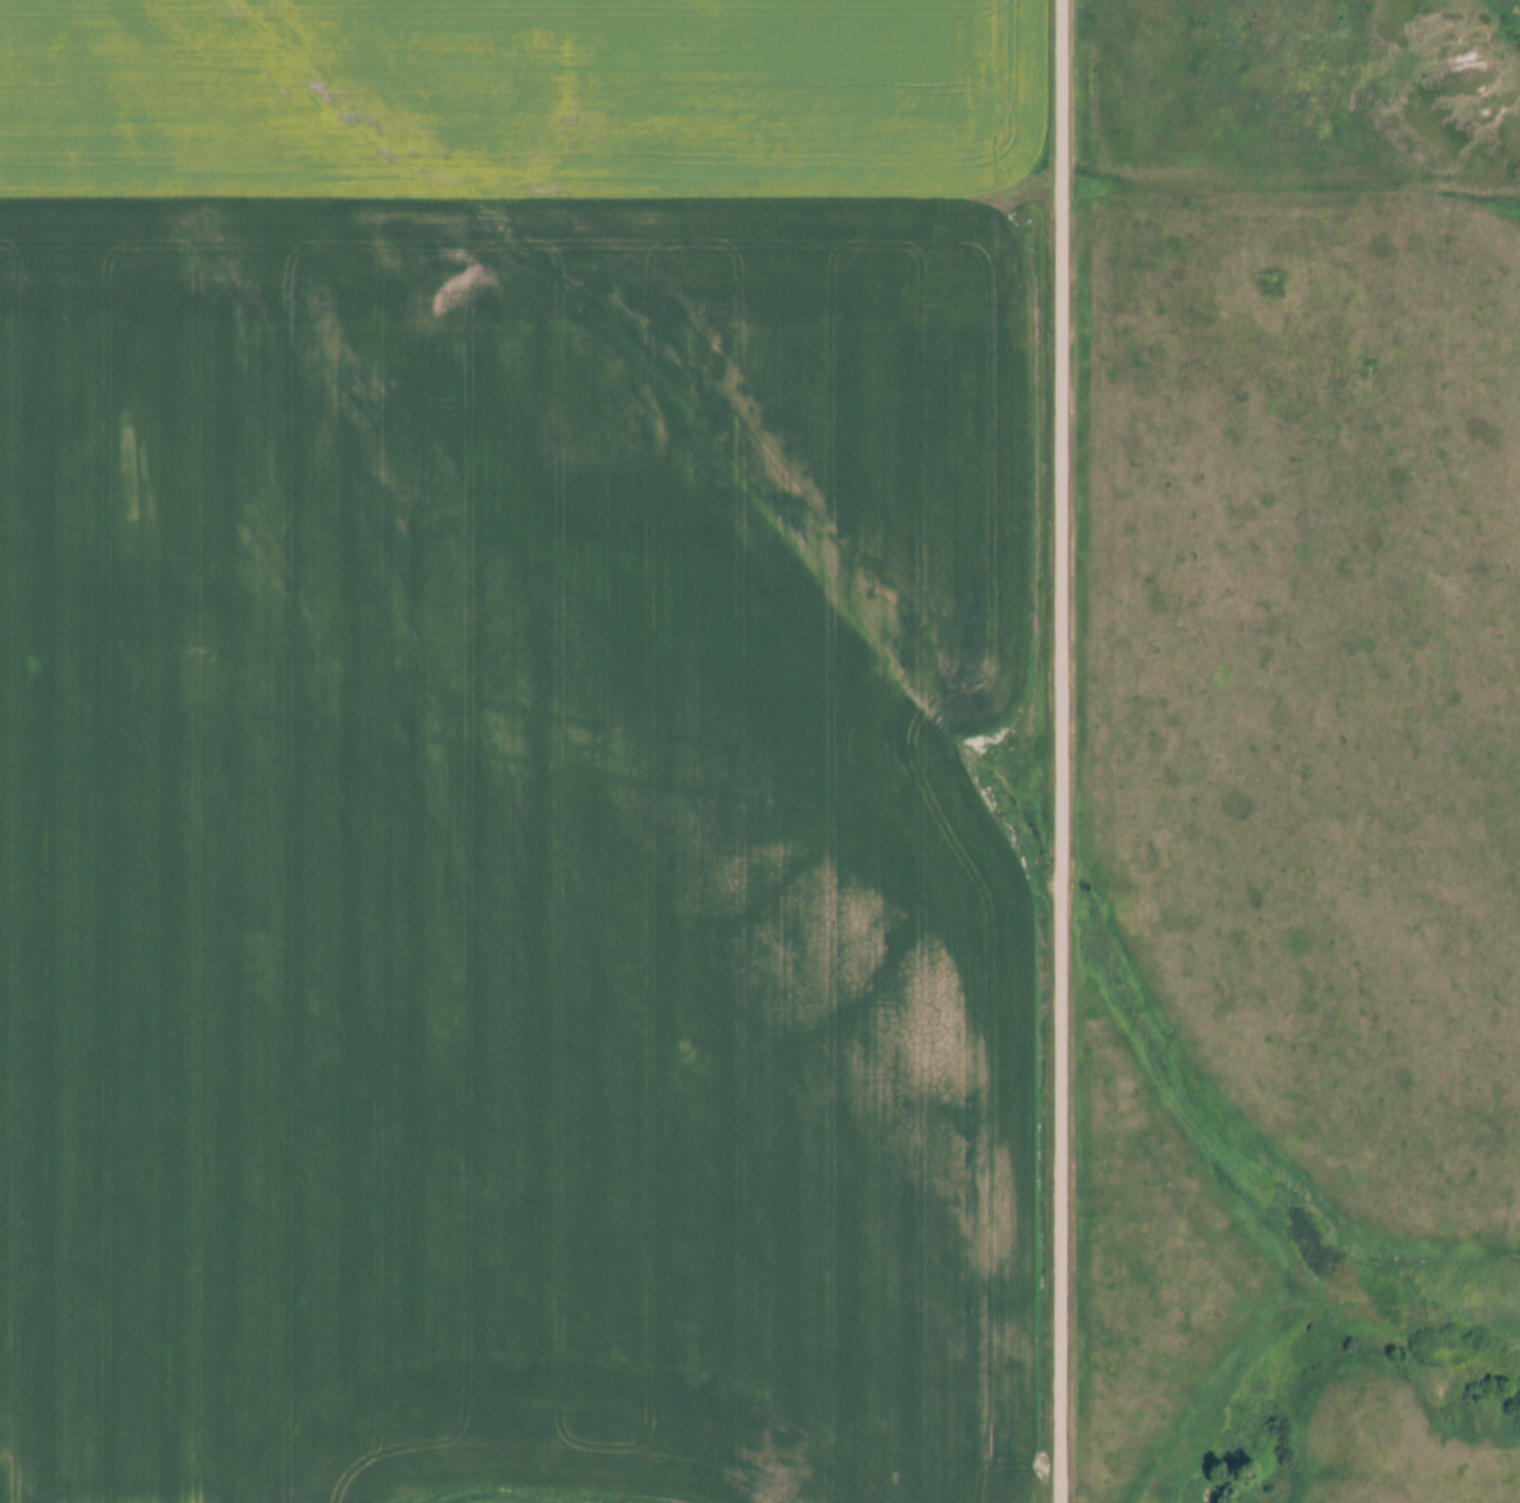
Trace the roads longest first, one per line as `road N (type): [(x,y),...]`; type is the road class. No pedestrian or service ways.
road 1 (residential): [(1064,1502),(1065,0)]
road 2 (track): [(355,187),(1065,190)]

